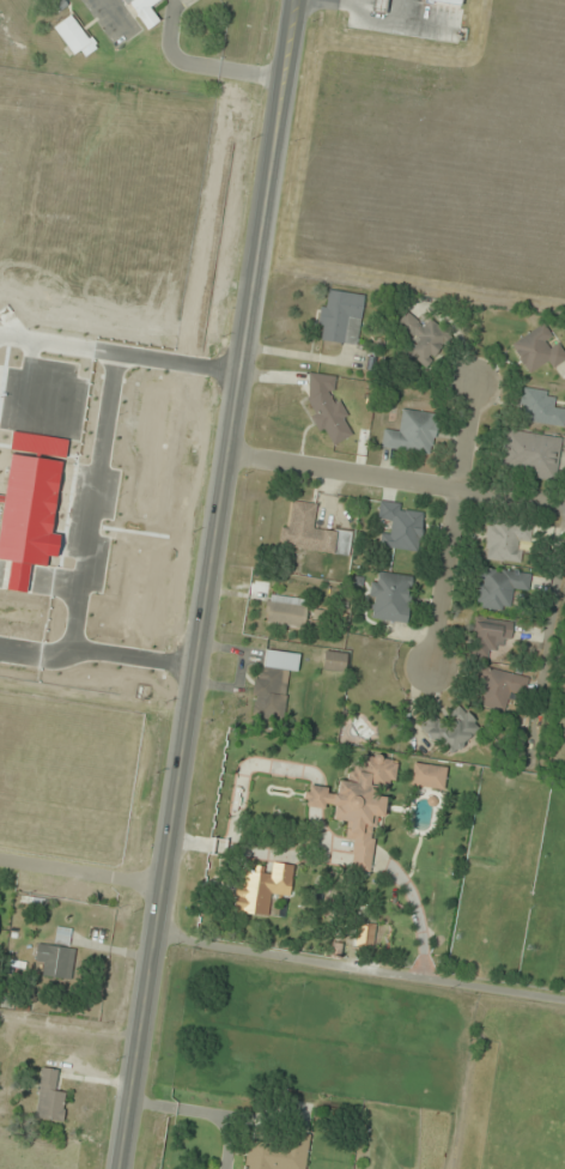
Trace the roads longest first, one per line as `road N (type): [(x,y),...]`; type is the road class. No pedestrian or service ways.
road 1 (secondary): [(119,1168),(300,0)]
road 2 (residential): [(230,456),(558,510)]
road 3 (residential): [(476,384),(436,671)]
road 4 (residential): [(164,883),(0,859)]

